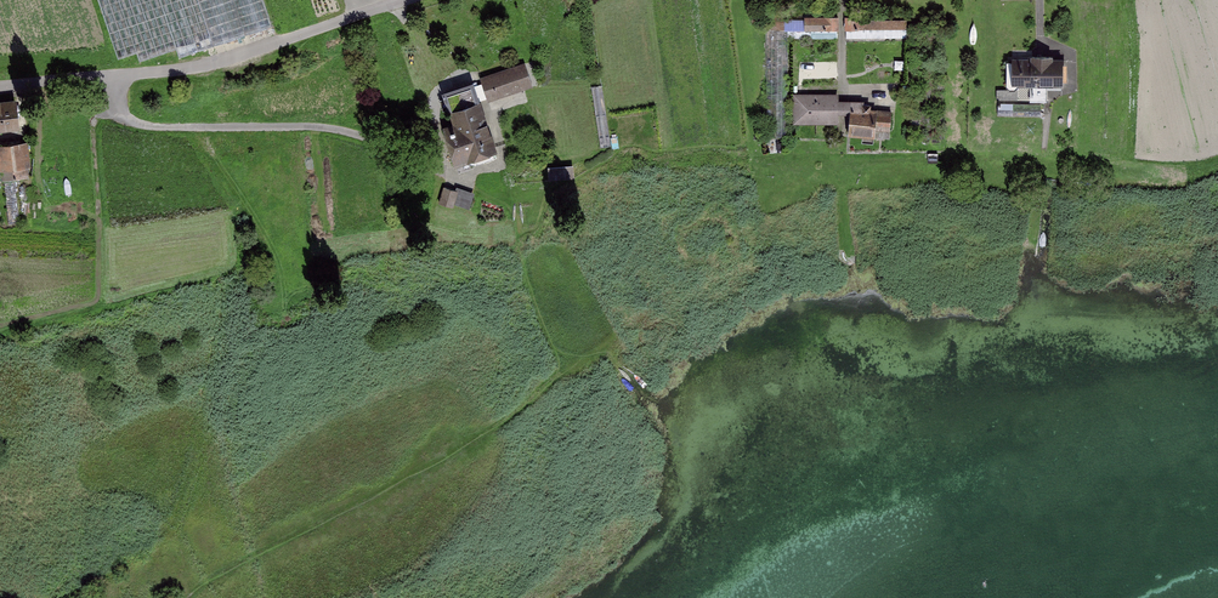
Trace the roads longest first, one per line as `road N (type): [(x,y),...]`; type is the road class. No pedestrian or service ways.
road 1 (residential): [(0,83),(214,62),(386,0)]
road 2 (track): [(119,100),(106,114),(105,301),(96,313),(0,339)]
road 3 (track): [(198,125),(273,252),(282,293)]

